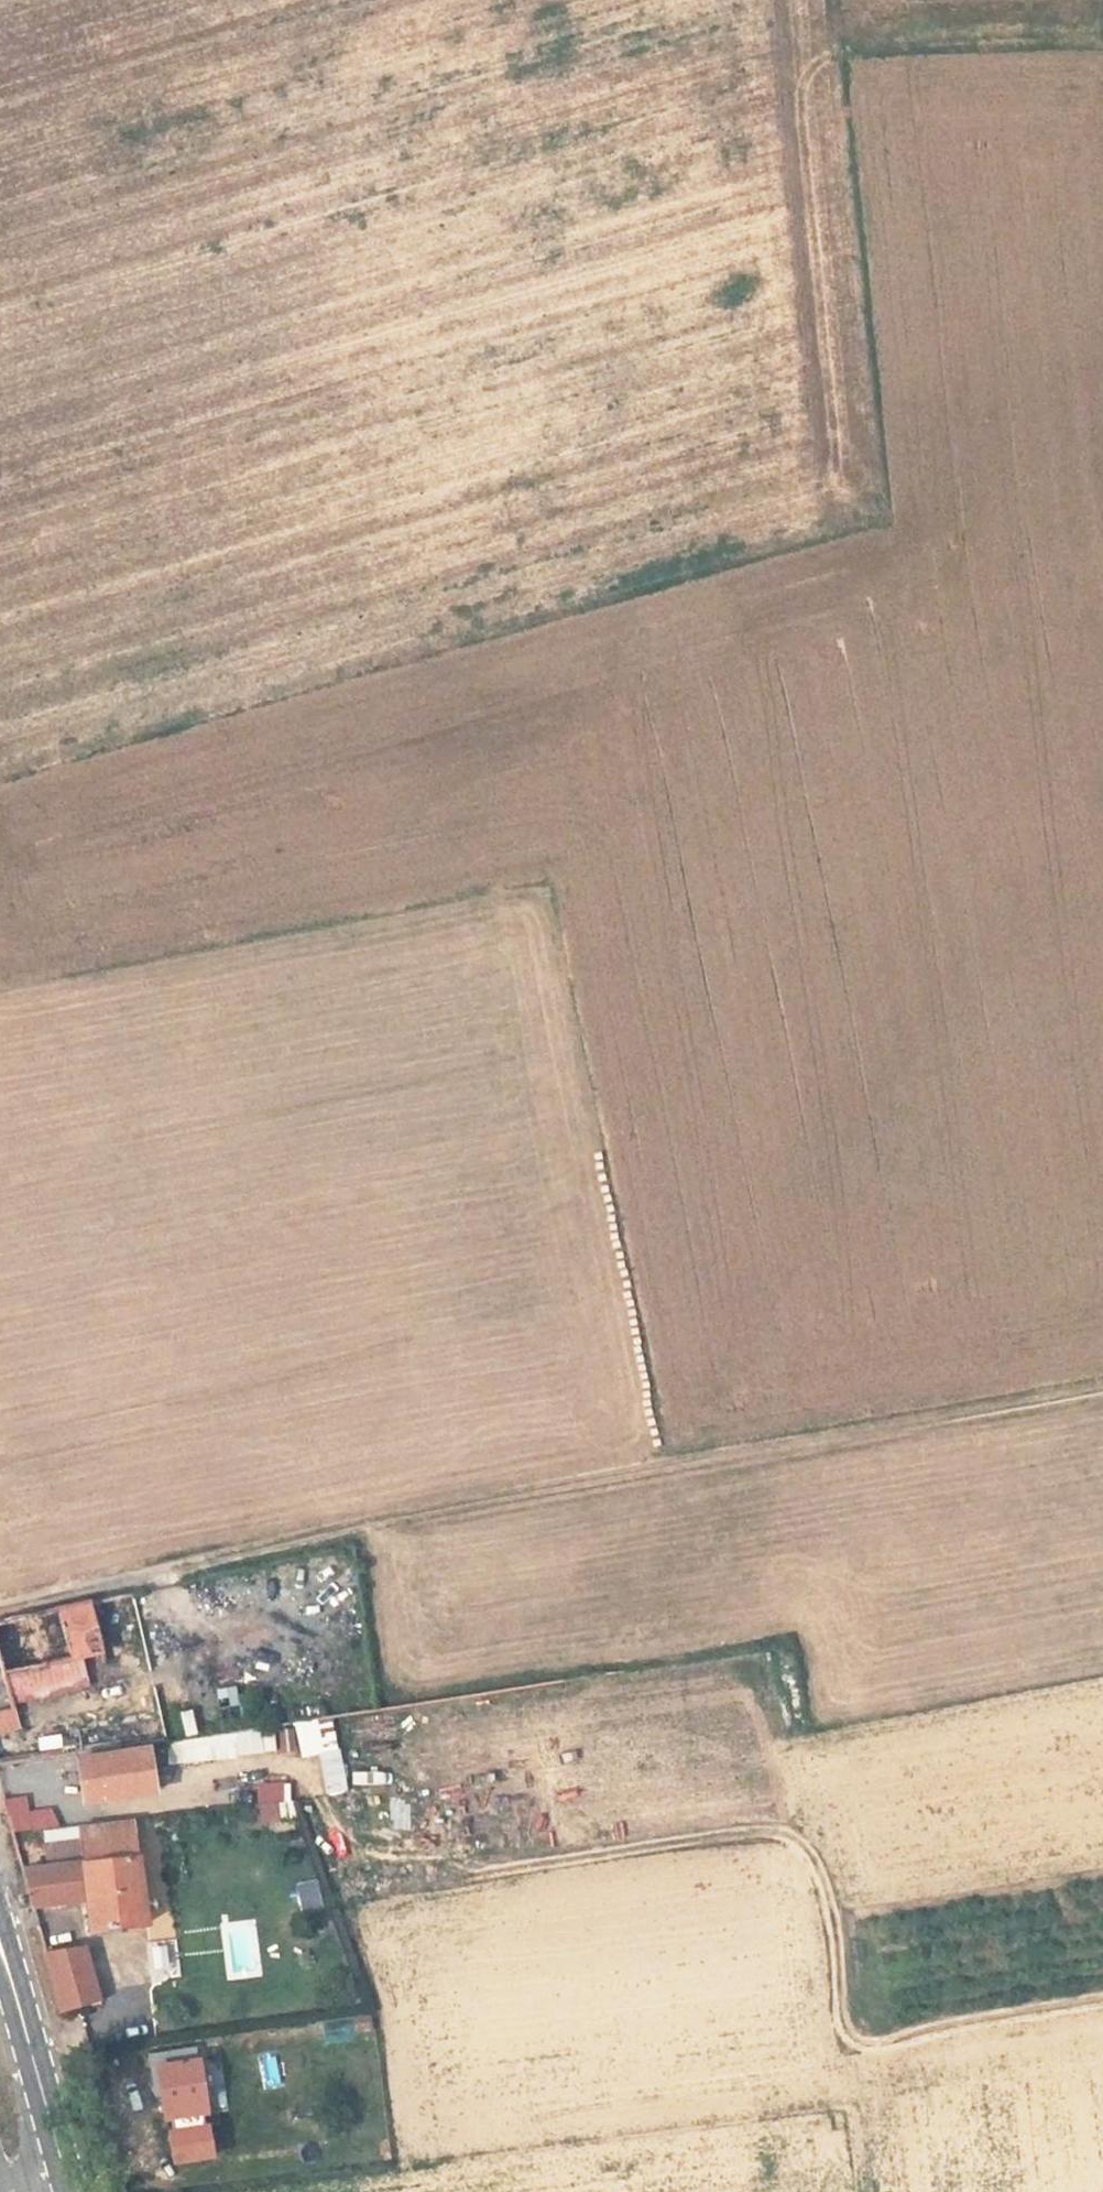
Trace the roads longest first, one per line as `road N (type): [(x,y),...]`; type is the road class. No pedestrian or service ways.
road 1 (track): [(0,1606),(408,1513),(1102,1387)]
road 2 (track): [(344,1856),(376,1887),(673,1830),(797,1837),(834,1881),(847,2018),(879,2027),(1102,1997)]
road 3 (tertiary): [(5,1957),(70,2191)]

